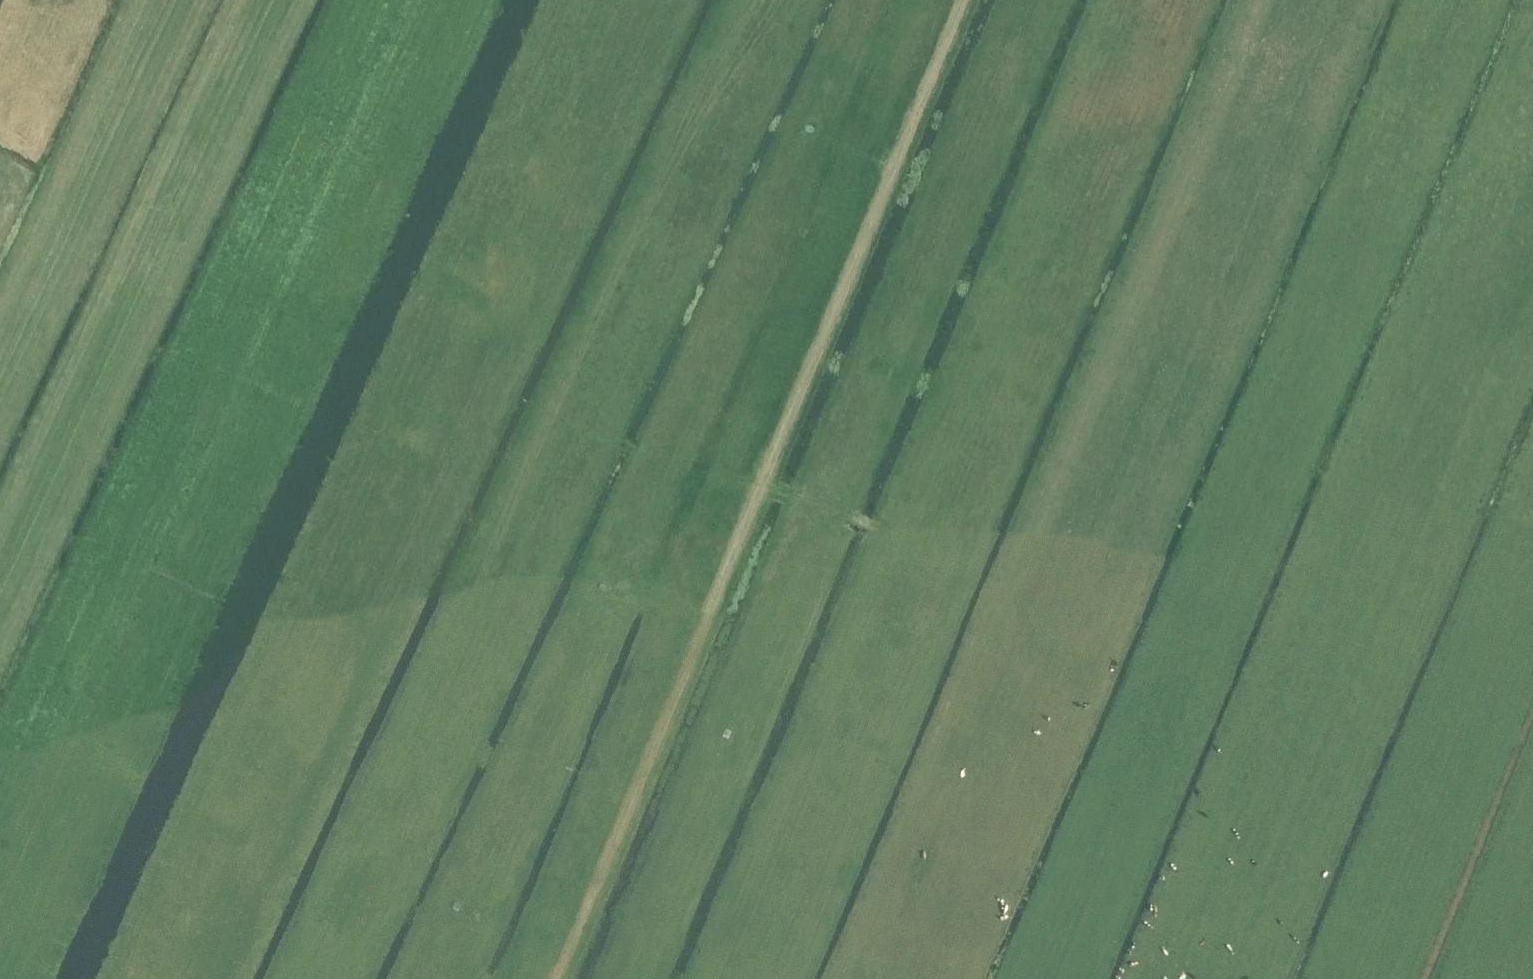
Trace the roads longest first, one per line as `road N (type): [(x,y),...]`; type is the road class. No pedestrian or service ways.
road 1 (track): [(965,0),(560,978)]

